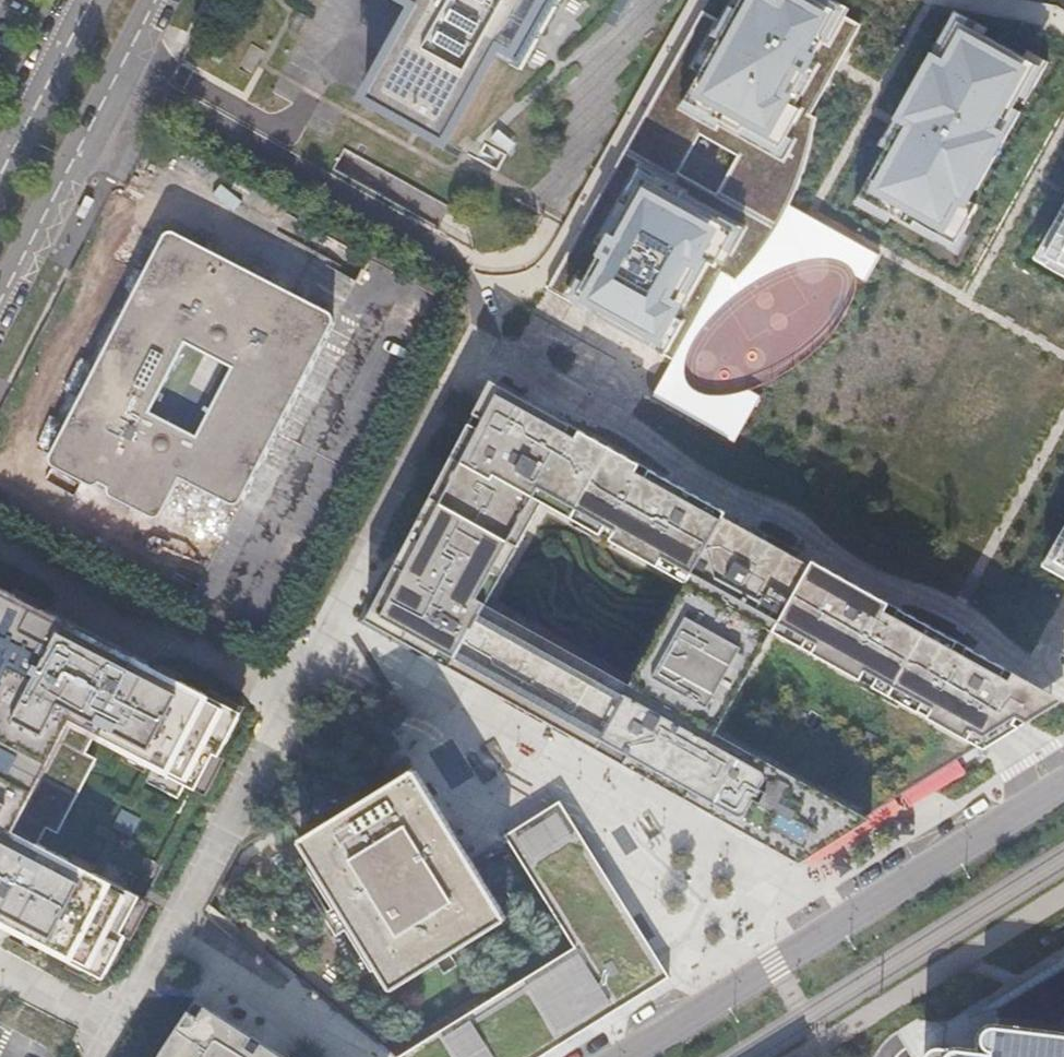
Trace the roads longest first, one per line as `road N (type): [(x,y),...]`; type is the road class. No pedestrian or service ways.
road 1 (residential): [(486,336),(528,361),(558,393),(632,420),(677,465),(788,506),(853,567),(939,592),(984,617),(1024,661),(1063,672)]
road 2 (secondary): [(1063,785),(622,1056)]
road 3 (residential): [(115,82),(485,285)]
road 4 (residential): [(486,336),(301,687)]
road 5 (residential): [(485,285),(547,276),(701,0)]
road 6 (residential): [(301,687),(128,1016)]
road 7 (residential): [(301,687),(0,537)]
road 8 (residential): [(0,307),(115,82)]
road 9 (residential): [(89,0),(0,175)]
road 10 (residential): [(128,1016),(0,954)]

